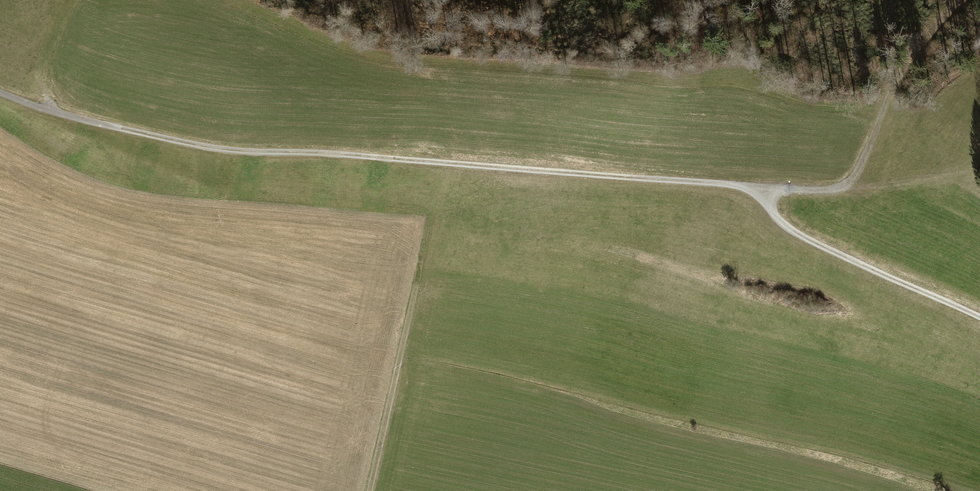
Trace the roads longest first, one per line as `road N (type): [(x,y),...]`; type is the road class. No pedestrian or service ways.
road 1 (track): [(121,129),(212,148),(769,190),(769,210),(794,232),(979,317)]
road 2 (track): [(370,490),(443,162)]
road 3 (track): [(769,190),(830,192),(850,184),(889,95),(929,28),(957,0)]
road 4 (unclassified): [(0,91),(121,129)]

